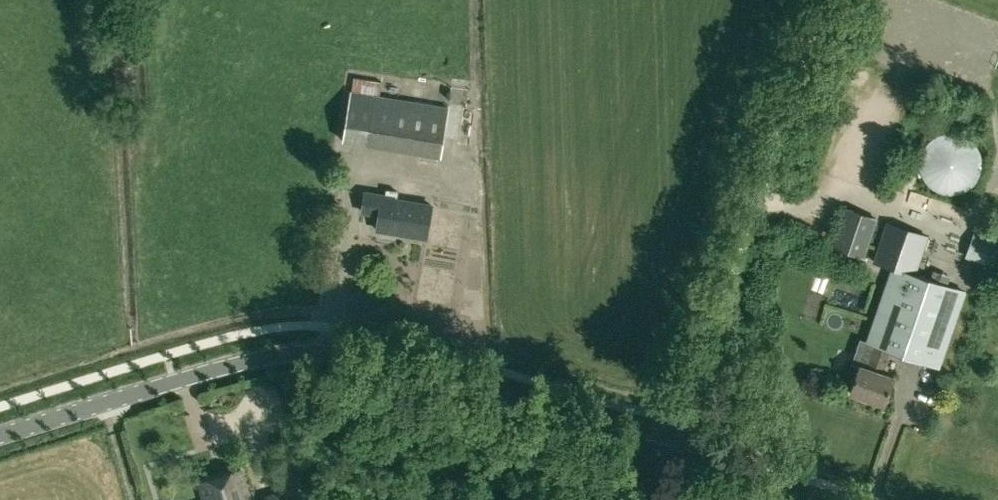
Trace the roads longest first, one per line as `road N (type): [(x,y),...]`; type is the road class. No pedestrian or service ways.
road 1 (tertiary): [(0,435),(233,363),(312,352),(435,375),(661,453)]
road 2 (unclassified): [(661,453),(680,420),(830,0)]
road 3 (tertiary): [(661,453),(789,499)]

